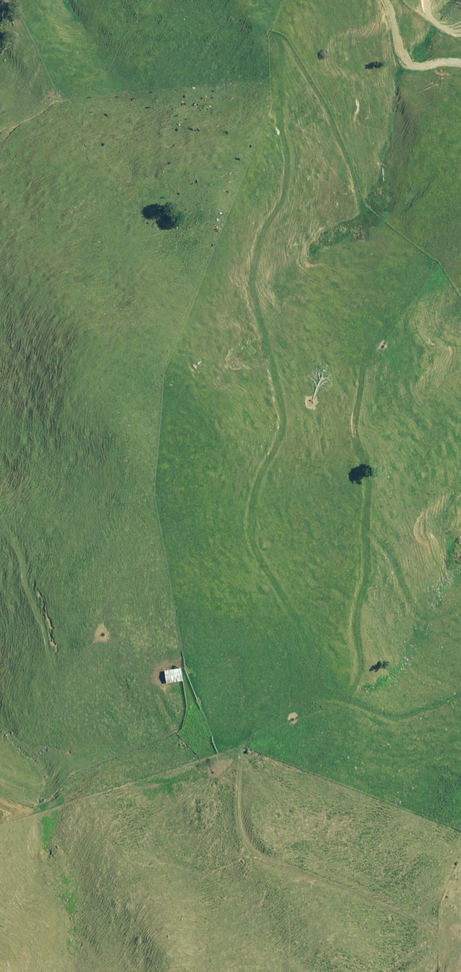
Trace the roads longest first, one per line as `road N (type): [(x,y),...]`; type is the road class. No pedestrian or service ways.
road 1 (track): [(352,701),(330,691),(250,526),(283,419),(252,290),(254,255),(282,199),(288,154),(280,74)]
road 2 (track): [(352,701),(367,571),(366,460),(355,411),(362,371),(422,282)]
road 3 (track): [(460,67),(407,68),(382,0)]

